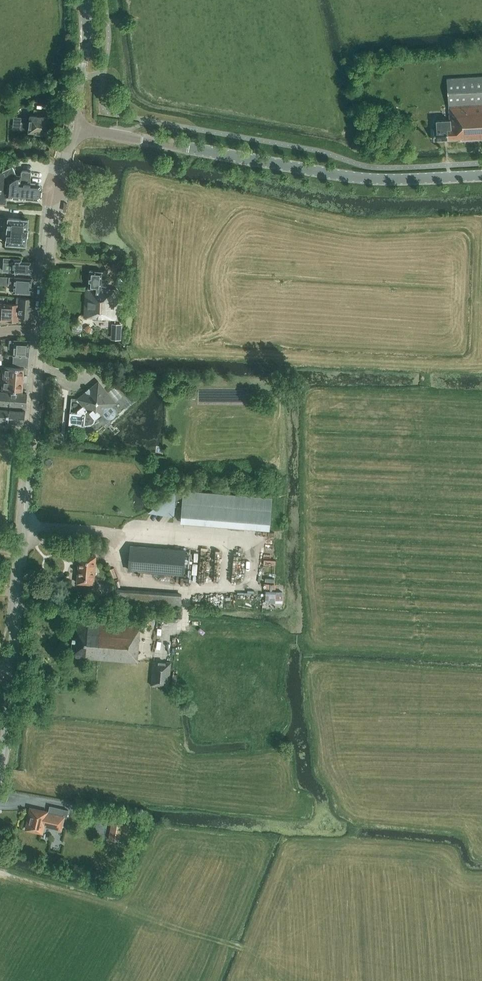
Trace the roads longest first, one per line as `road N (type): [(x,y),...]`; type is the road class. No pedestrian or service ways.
road 1 (secondary): [(79,128),(350,176),(481,175)]
road 2 (secondary): [(12,671),(42,330)]
road 3 (secondary): [(42,330),(56,206),(79,128)]
road 4 (secondary): [(79,128),(84,0)]

